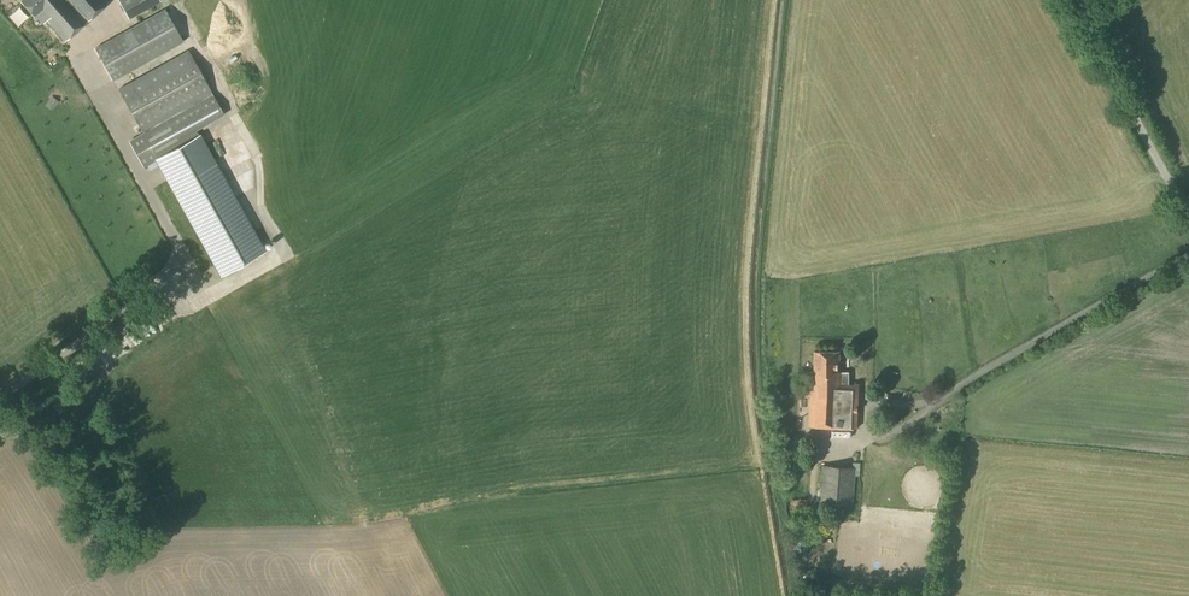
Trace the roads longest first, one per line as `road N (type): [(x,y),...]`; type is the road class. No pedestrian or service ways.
road 1 (track): [(786,595),(748,376),(747,297),(777,0)]
road 2 (unclassified): [(1188,211),(1073,0)]

